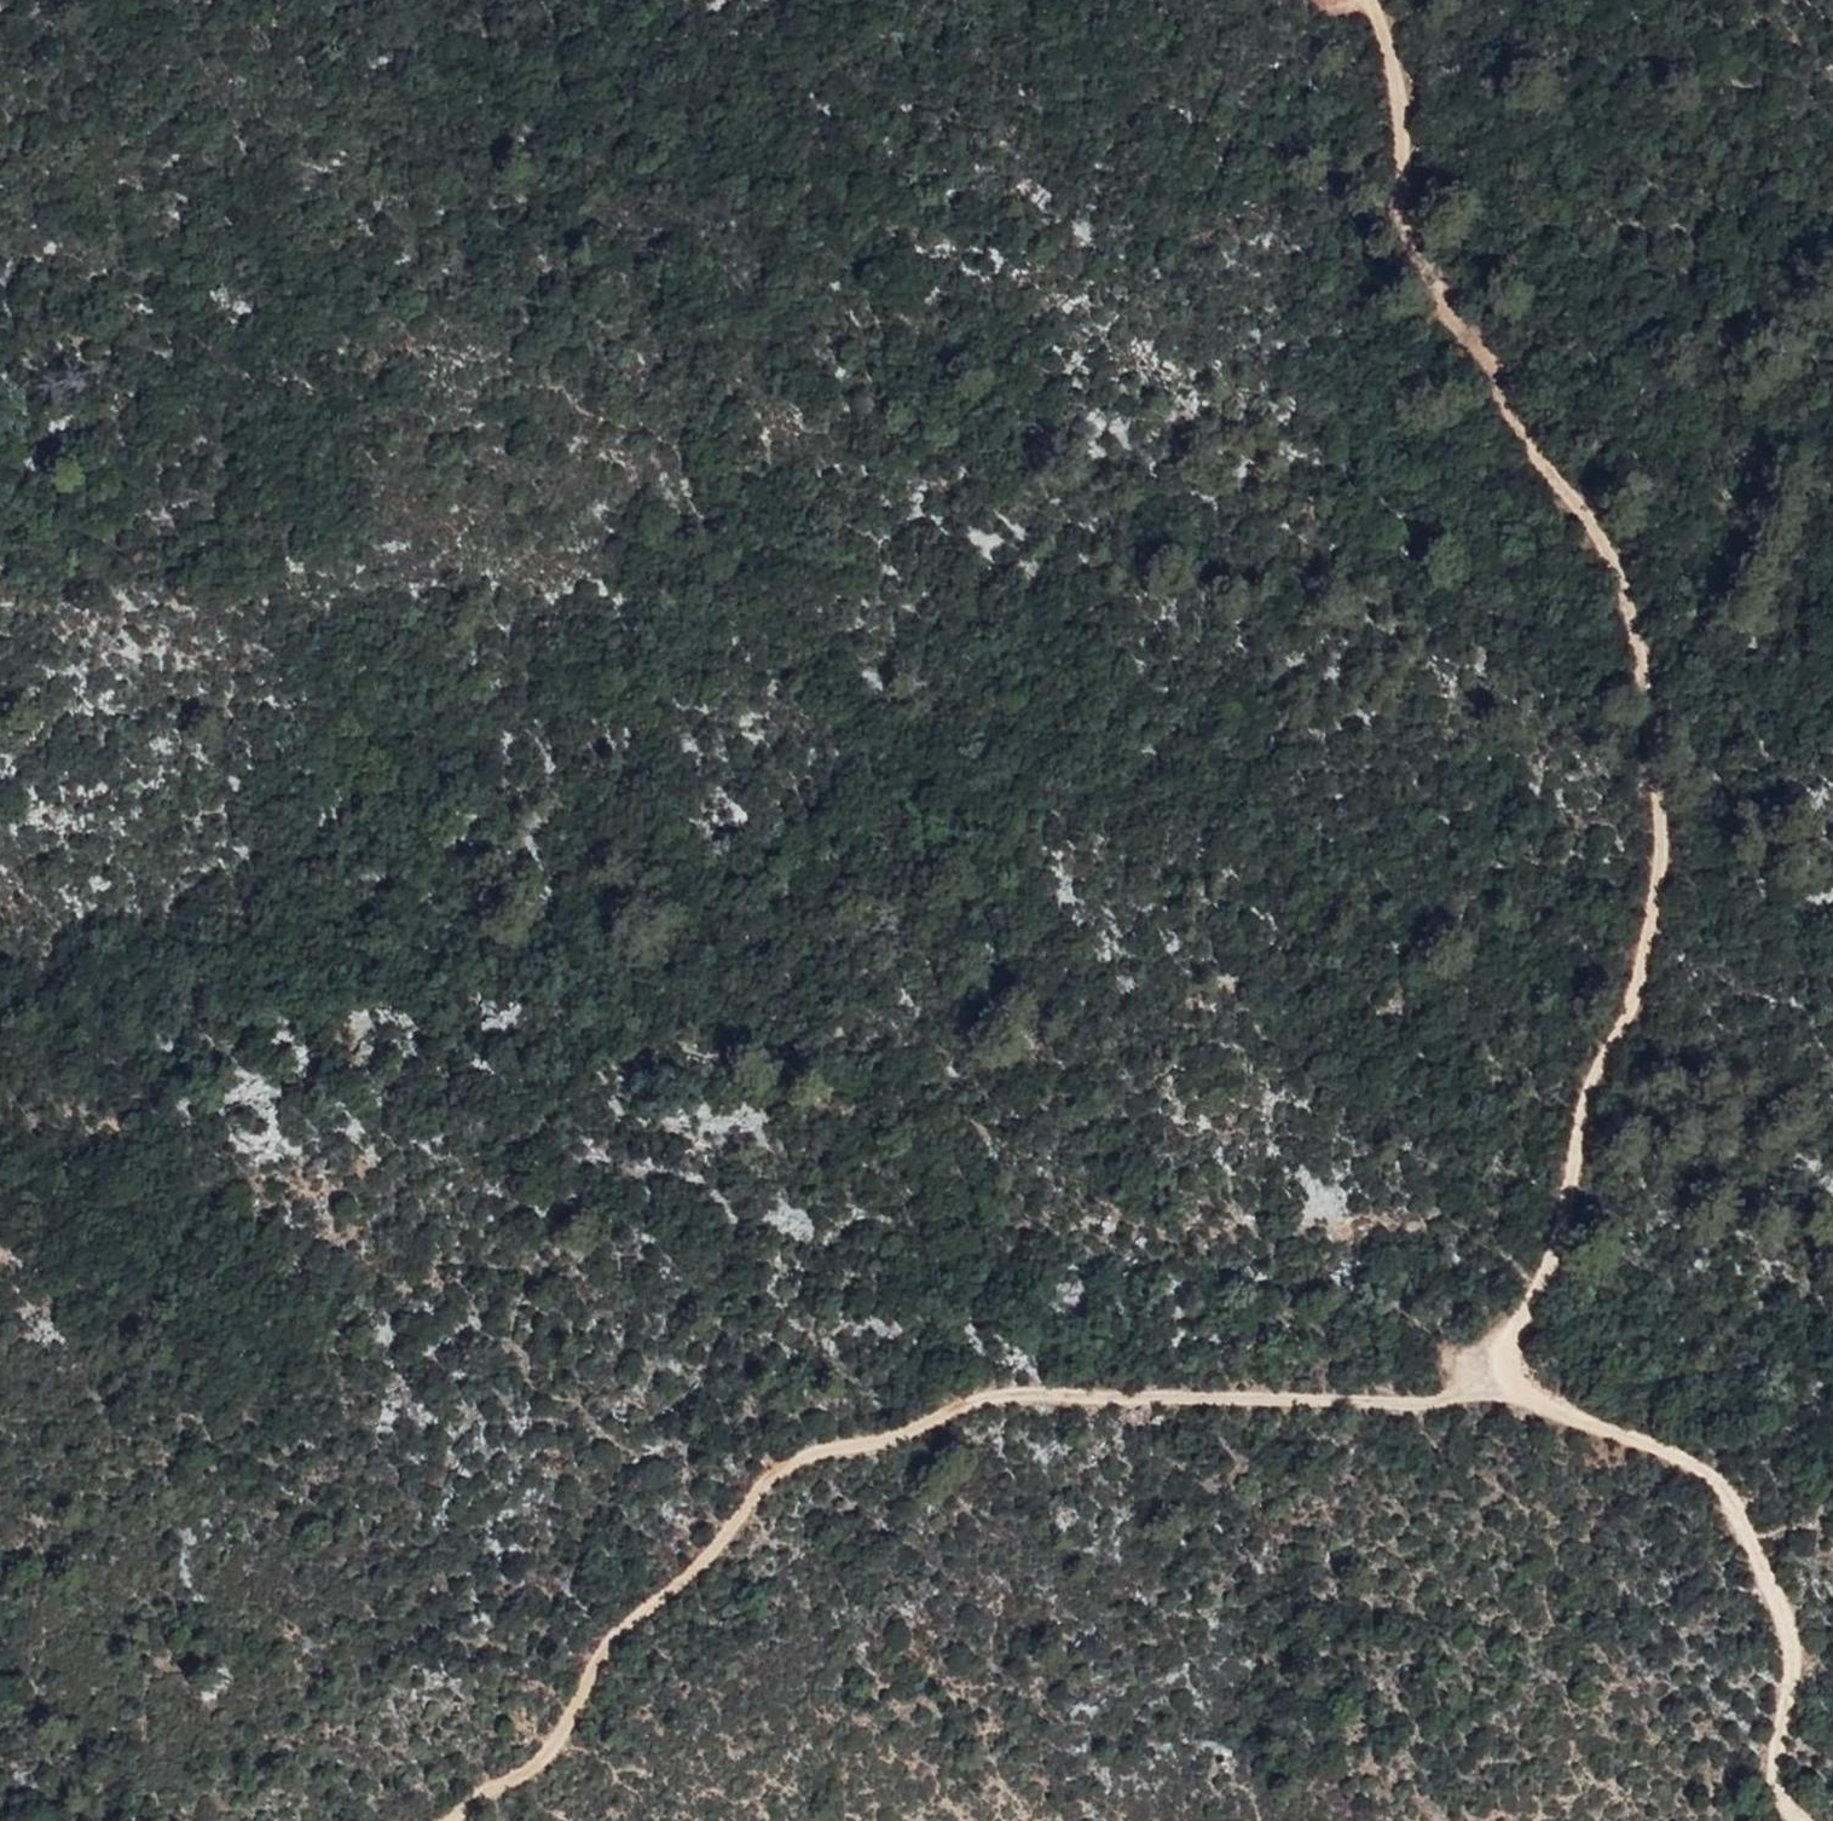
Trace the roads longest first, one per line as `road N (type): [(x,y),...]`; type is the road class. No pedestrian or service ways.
road 1 (track): [(1368,0),(1395,73),(1409,242),(1503,402),(1611,548),(1645,690),(1670,848),(1626,999),(1579,1089),(1560,1217),(1489,1371),(1716,1485),(1759,1554),(1796,1644),(1780,1793),(1818,1820)]
road 2 (track): [(1489,1371),(1427,1400),(994,1392),(863,1441),(765,1461),(675,1572),(594,1636),(578,1701),(549,1754),(455,1820)]

